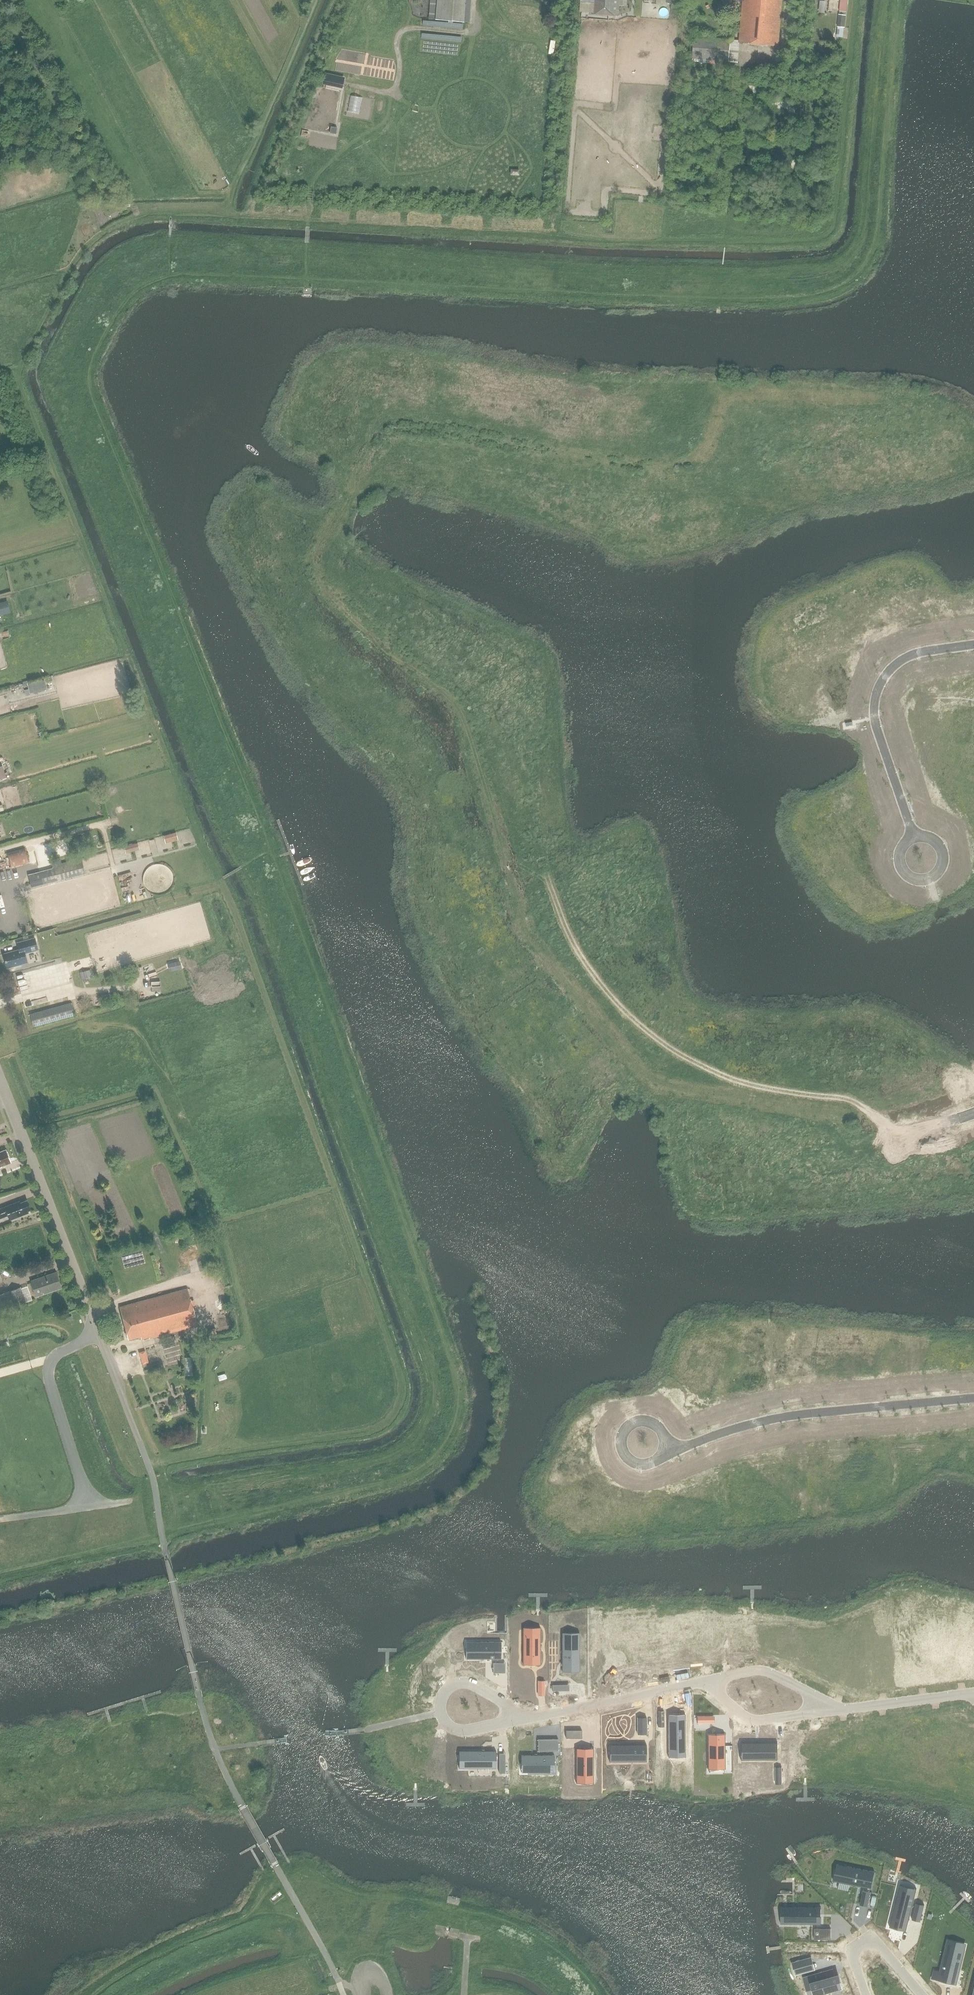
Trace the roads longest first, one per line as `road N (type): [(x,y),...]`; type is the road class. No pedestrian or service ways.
road 1 (track): [(894,1128),(657,1083),(628,1056),(526,925),(457,704),(330,602),(315,567),(320,543),(379,446),(403,431),(657,470),(695,466),(726,393),(851,394)]
road 2 (residential): [(973,1399),(800,1415),(674,1446)]
road 3 (residential): [(99,1334),(0,1078)]
road 4 (residential): [(973,645),(906,657),(879,686),(876,726),(912,835)]
road 5 (unclassified): [(99,1334),(58,1354),(50,1367),(87,1507)]
road 6 (residential): [(517,1720),(715,1680)]
road 7 (residential): [(820,1712),(973,1693)]
road 8 (residential): [(867,1994),(855,1959),(870,1941),(923,1994)]
road 9 (residential): [(674,1446),(646,1463),(623,1454),(620,1439),(636,1422),(666,1434)]
road 10 (residential): [(820,1712),(753,1719),(718,1692),(715,1680)]
road 11 (residential): [(912,835),(943,849),(937,875),(910,878),(900,867),(902,846)]
road 12 (residential): [(715,1680),(770,1673),(817,1699),(820,1712)]

